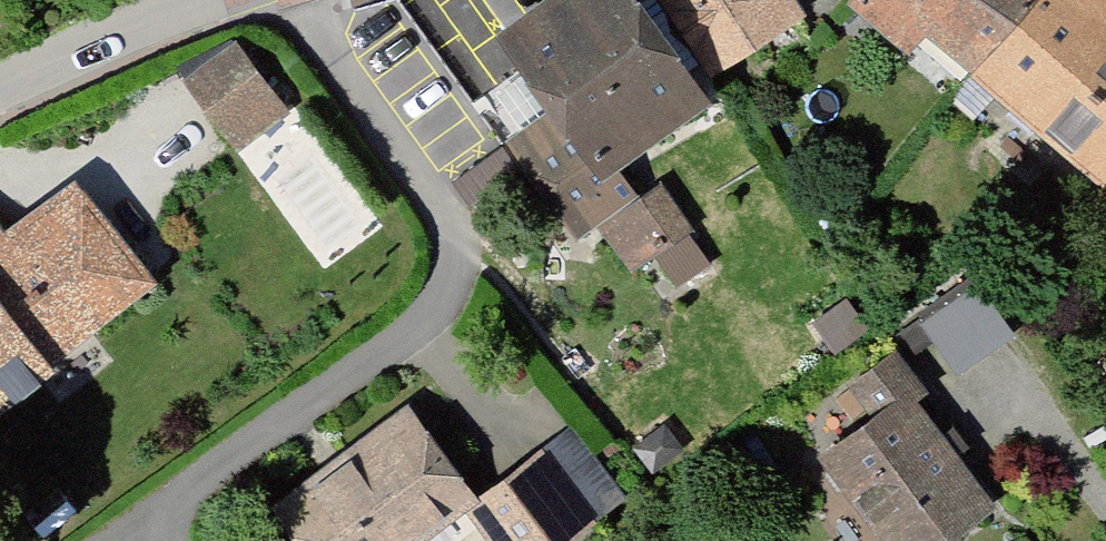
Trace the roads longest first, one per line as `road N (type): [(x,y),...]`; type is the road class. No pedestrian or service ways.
road 1 (residential): [(0,102),(245,0)]

